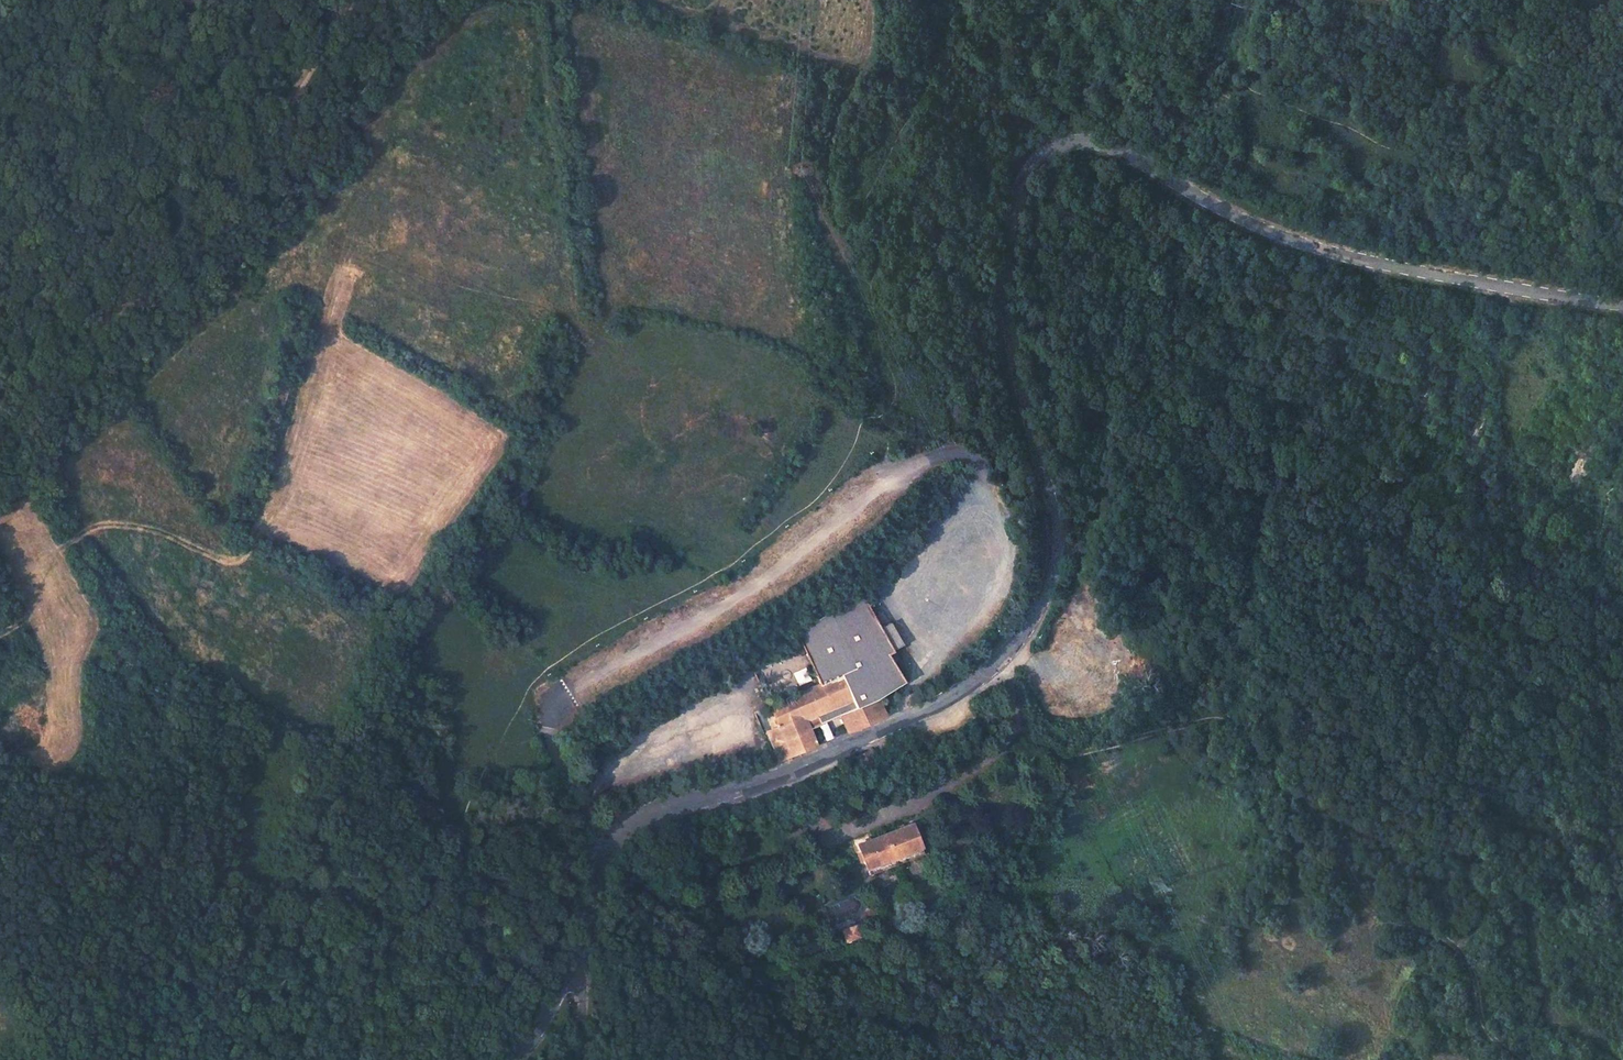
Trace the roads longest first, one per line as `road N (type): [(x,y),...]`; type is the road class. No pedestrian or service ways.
road 1 (unclassified): [(507,1059),(555,1002),(611,842),(638,821),(776,773),(938,702),(994,664),(1038,609),(1050,578),(1052,504),(1010,334),(1007,276),(1013,215),(1043,155),(1084,141),(1118,148),(1235,215),(1324,249),(1622,304)]
road 2 (track): [(1018,732),(1073,755),(1202,719),(1248,731),(1340,852),(1367,906),(1456,946),(1471,969),(1486,1030),(1522,1059)]
road 3 (track): [(354,0),(254,164),(0,441)]
road 4 (track): [(223,571),(170,570),(91,531),(69,542),(23,622),(0,633)]

